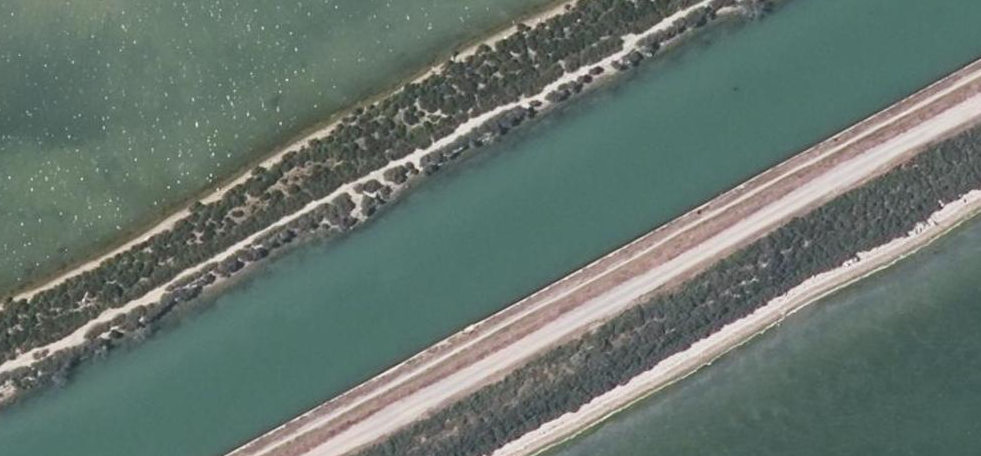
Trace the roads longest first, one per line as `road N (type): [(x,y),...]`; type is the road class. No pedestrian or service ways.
road 1 (track): [(0,378),(313,202),(702,0)]
road 2 (track): [(980,102),(311,455)]

